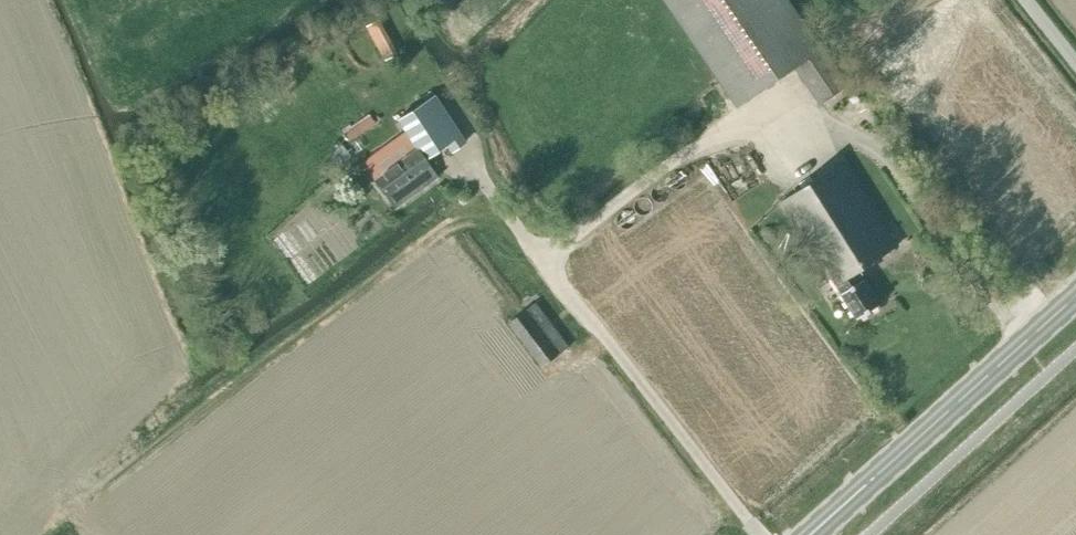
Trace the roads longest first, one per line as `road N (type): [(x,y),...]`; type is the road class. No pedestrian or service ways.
road 1 (primary): [(885,466),(1075,294)]

